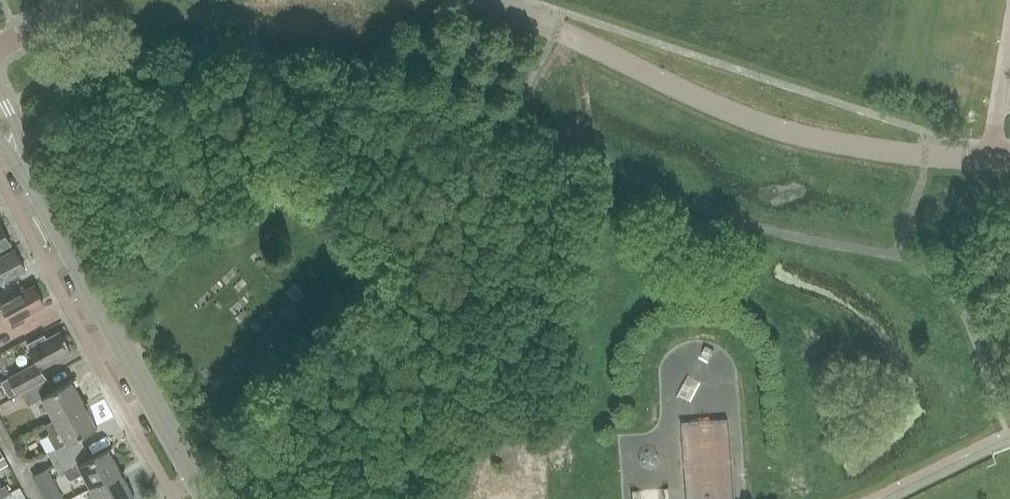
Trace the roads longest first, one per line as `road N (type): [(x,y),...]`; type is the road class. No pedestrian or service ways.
road 1 (unclassified): [(1009,163),(826,142),(708,105),(458,0)]
road 2 (tertiary): [(206,498),(0,119)]

